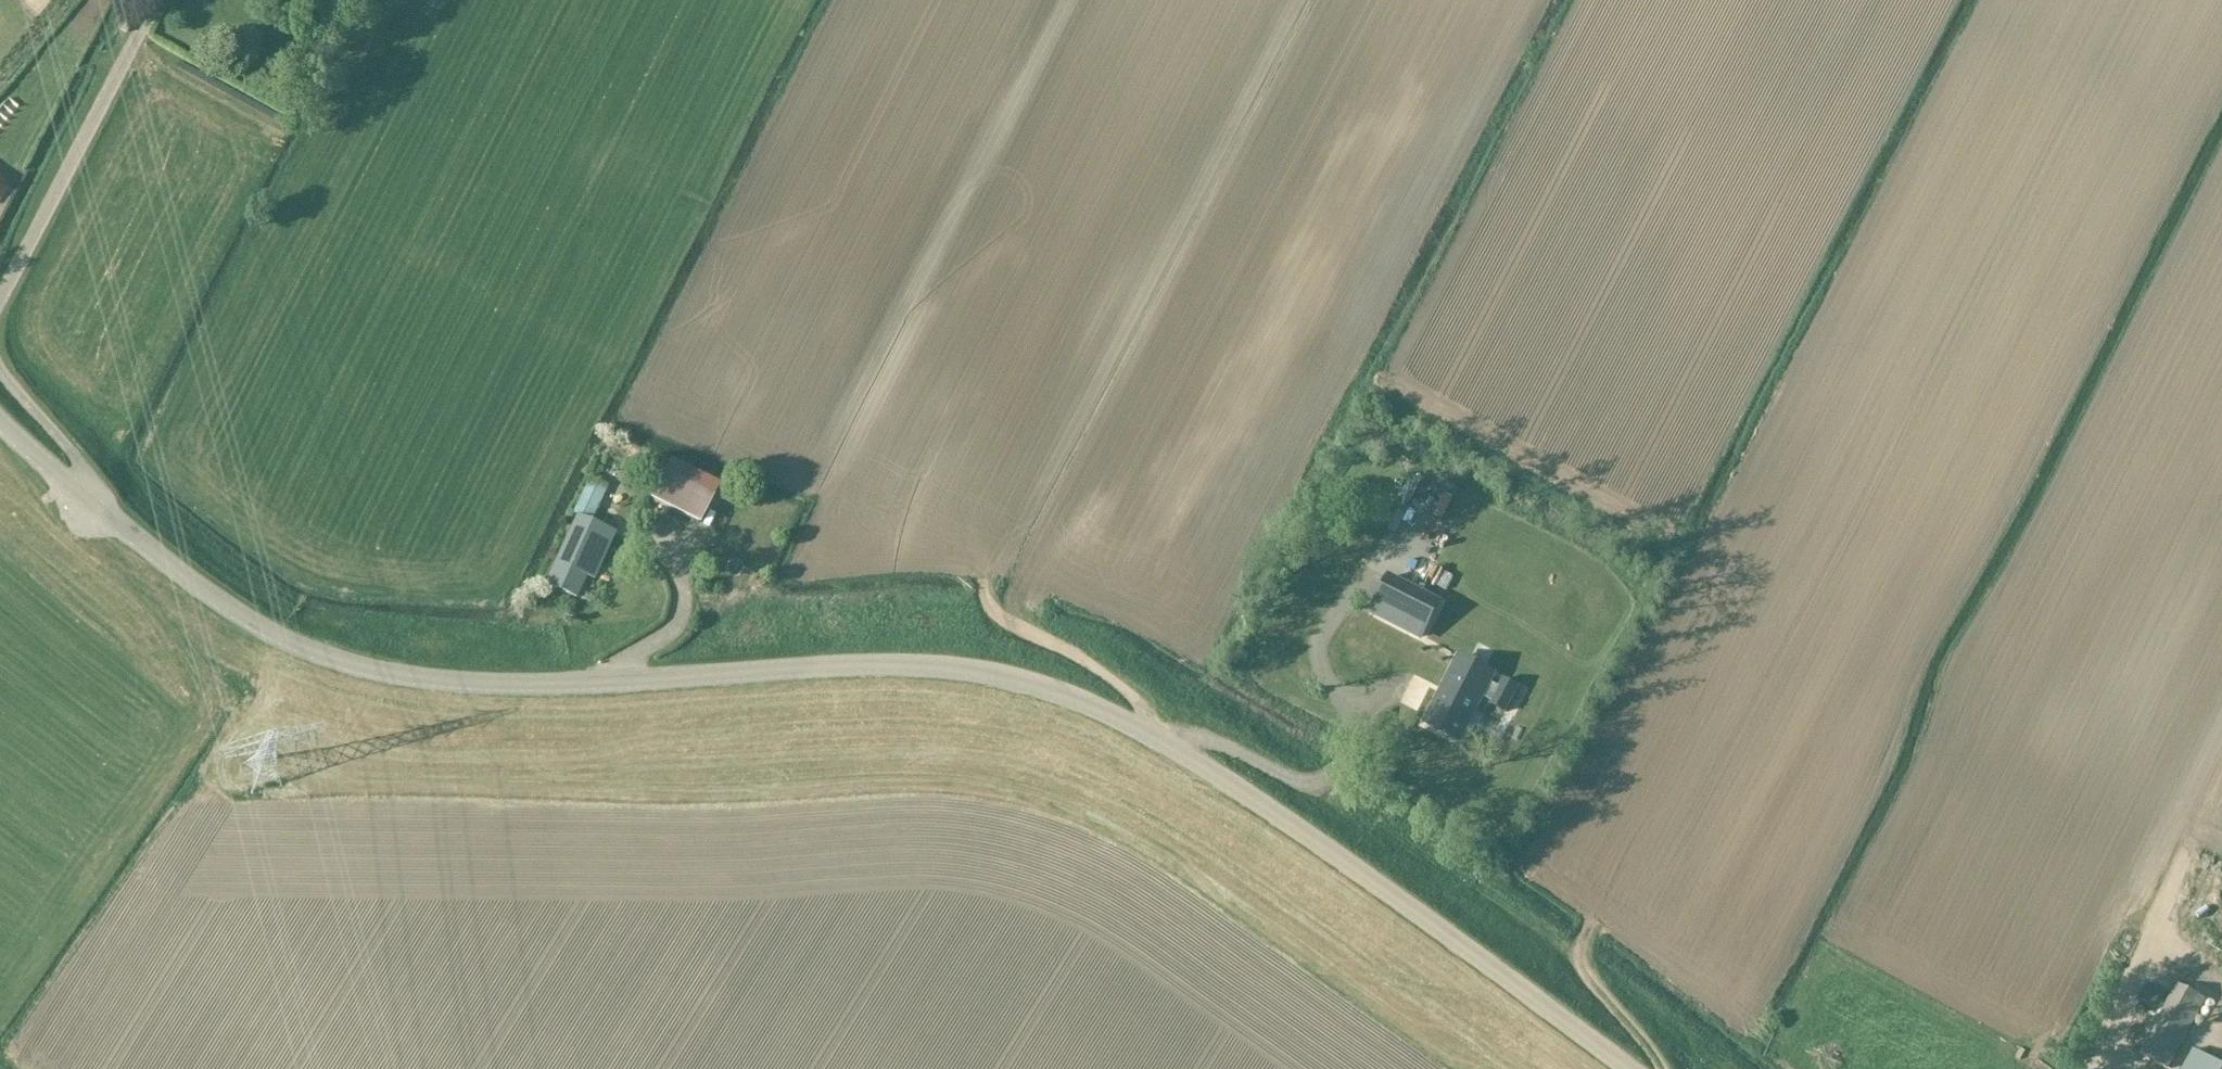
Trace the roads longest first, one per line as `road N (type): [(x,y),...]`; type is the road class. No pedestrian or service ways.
road 1 (tertiary): [(1626,1068),(1342,862),(1185,758),(1087,706),(990,675),(898,666),(538,687),(377,672),(304,652),(247,621),(0,424)]

